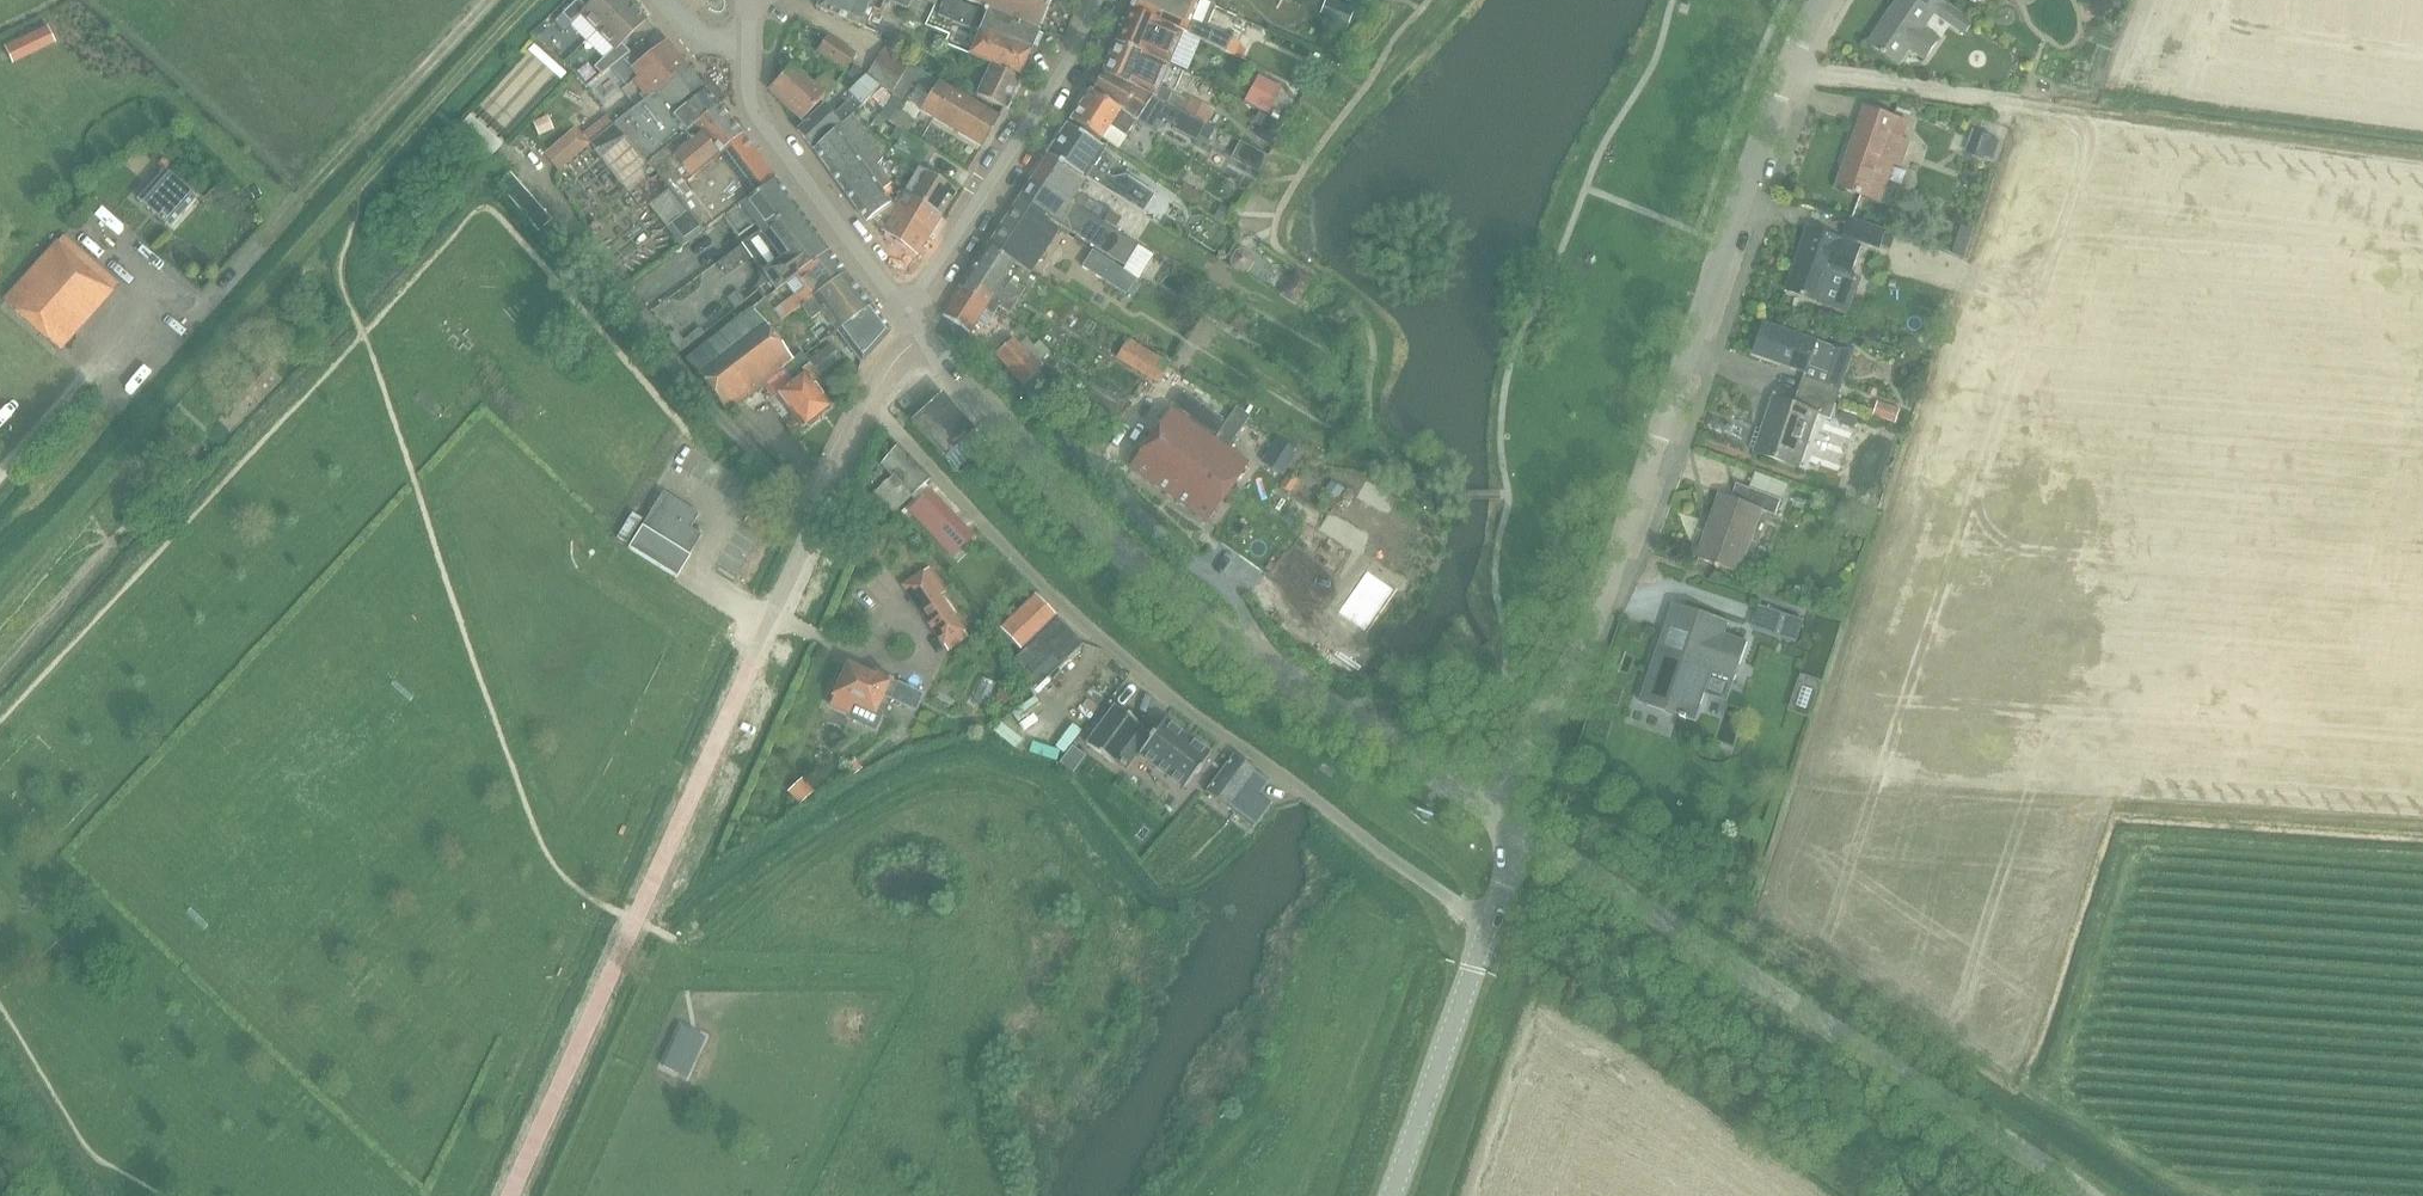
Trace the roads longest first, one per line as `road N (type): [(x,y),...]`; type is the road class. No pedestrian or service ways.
road 1 (residential): [(1489,809),(1586,642),(1725,243),(1822,0)]
road 2 (residential): [(870,400),(1065,614),(1202,725),(1491,924)]
road 3 (tertiary): [(1489,809),(1197,614),(1096,529),(923,335)]
road 4 (unclassified): [(2088,1195),(1522,834)]
road 5 (residential): [(210,300),(488,0)]
road 6 (tertiary): [(904,311),(1067,66),(1096,0)]
road 7 (tertiary): [(904,311),(751,109),(750,51)]
road 8 (residential): [(750,667),(870,400)]
road 9 (tertiary): [(1393,1195),(1491,924)]

